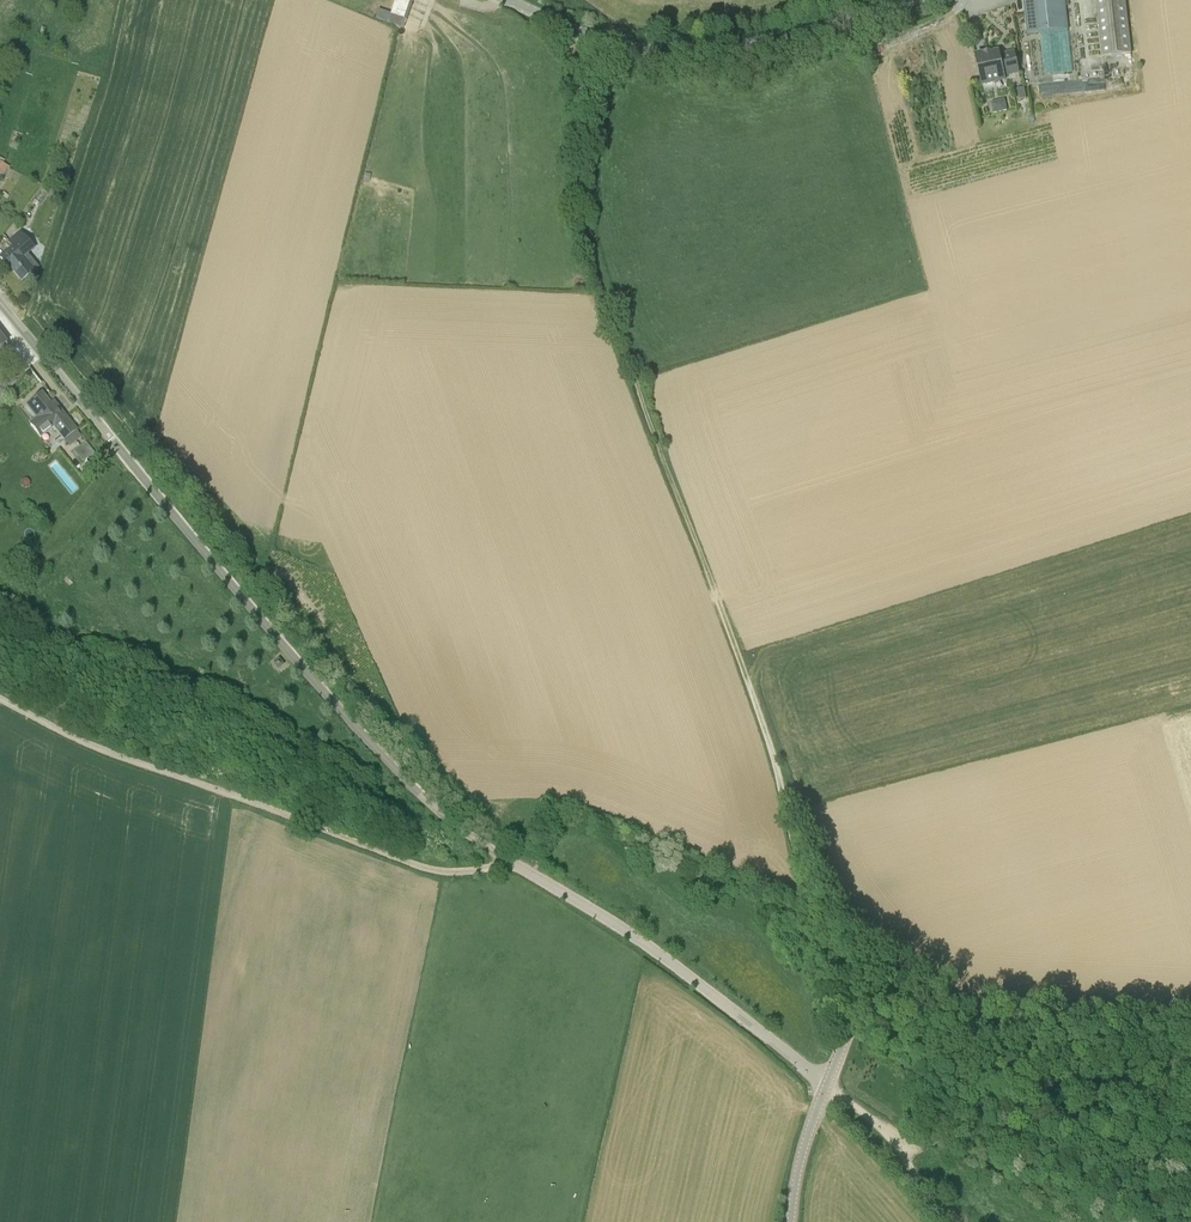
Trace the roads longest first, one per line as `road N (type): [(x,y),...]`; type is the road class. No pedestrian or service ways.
road 1 (unclassified): [(826,1085),(647,945),(429,802),(286,648),(0,303)]
road 2 (track): [(567,27),(591,260),(772,753),(826,945),(861,1013)]
road 3 (track): [(0,699),(108,753),(418,866),(465,871),(510,862)]
road 4 (unclassified): [(506,0),(601,40),(671,51),(755,42),(909,0)]
road 5 (tertiary): [(826,1085),(852,1024),(877,1005),(1190,1020)]
road 6 (track): [(826,1085),(894,1142),(957,1221)]
road 7 (tertiary): [(790,1221),(826,1085)]

